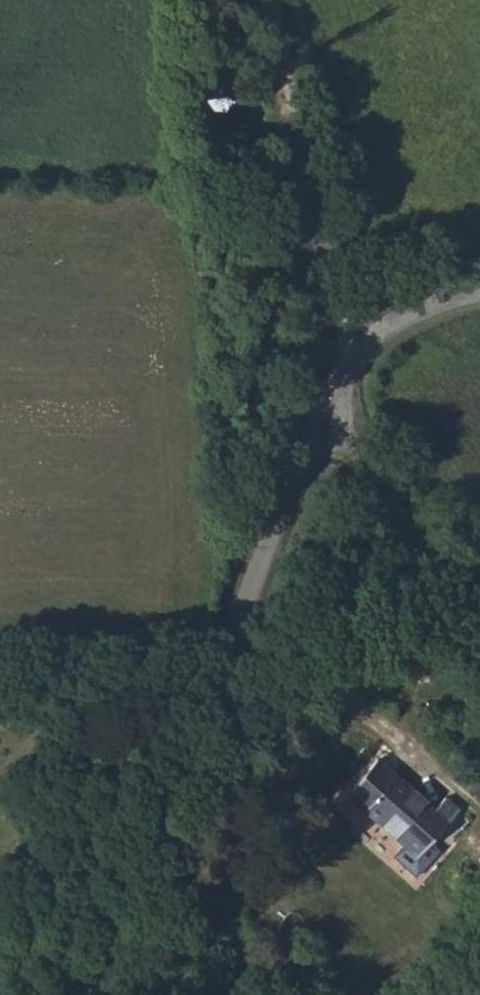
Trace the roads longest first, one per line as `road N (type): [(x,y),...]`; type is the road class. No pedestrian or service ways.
road 1 (unclassified): [(333,400),(94,994)]
road 2 (track): [(353,355),(296,214),(264,0)]
road 3 (unclassified): [(479,611),(403,522),(333,400)]
road 4 (unclassified): [(479,292),(411,312),(377,336),(353,355),(333,400)]

